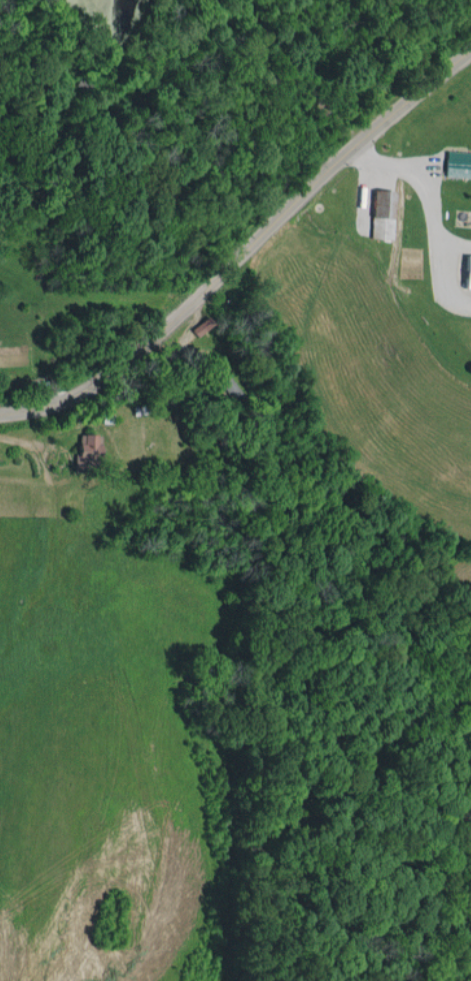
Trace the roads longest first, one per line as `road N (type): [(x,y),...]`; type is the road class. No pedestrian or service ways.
road 1 (secondary): [(0,412),(58,406),(132,364),(470,52)]

